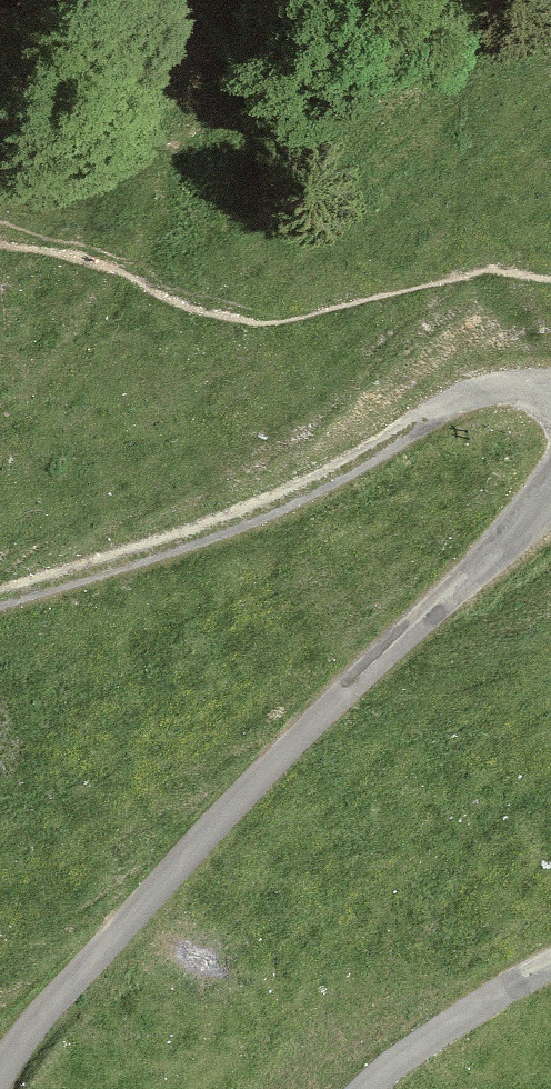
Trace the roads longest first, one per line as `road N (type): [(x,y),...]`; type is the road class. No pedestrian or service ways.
road 1 (unclassified): [(0,1081),(74,972),(550,482)]
road 2 (track): [(0,607),(171,560),(478,393),(550,388)]
road 3 (unclassified): [(550,963),(490,996),(364,1088)]

